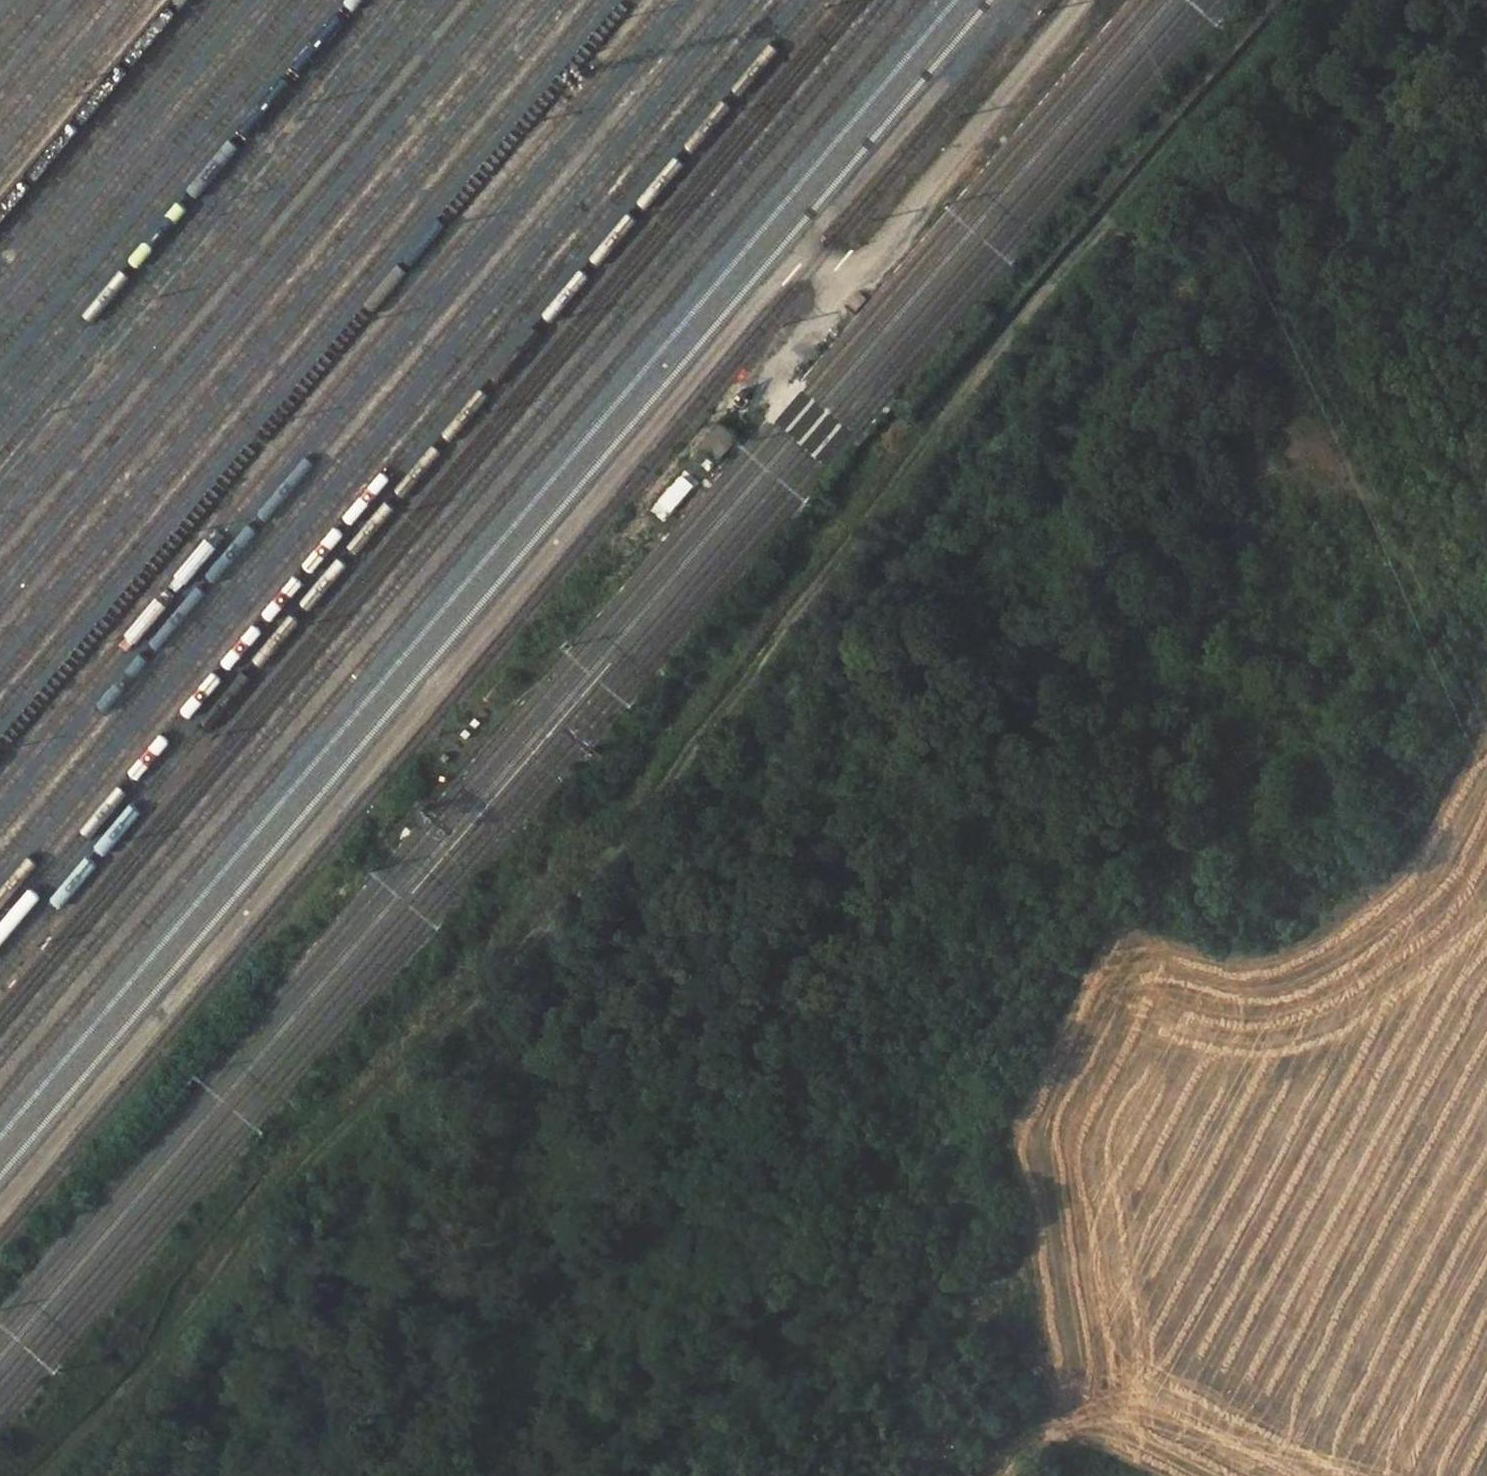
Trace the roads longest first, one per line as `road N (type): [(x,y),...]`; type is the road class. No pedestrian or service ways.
road 1 (track): [(0,1213),(949,82)]
road 2 (track): [(781,369),(1095,0)]

